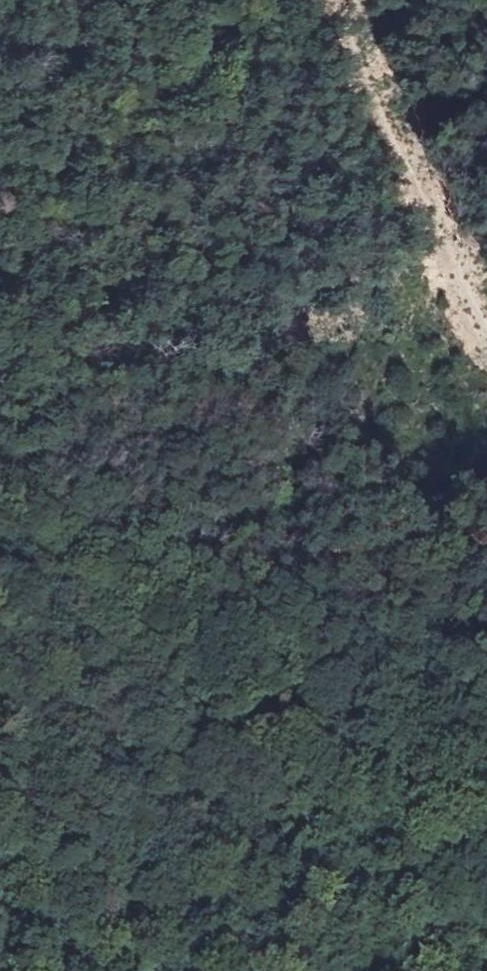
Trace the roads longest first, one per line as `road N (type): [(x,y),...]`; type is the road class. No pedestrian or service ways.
road 1 (track): [(486,928),(345,812),(79,570),(0,526)]
road 2 (track): [(486,312),(365,81),(335,0)]

